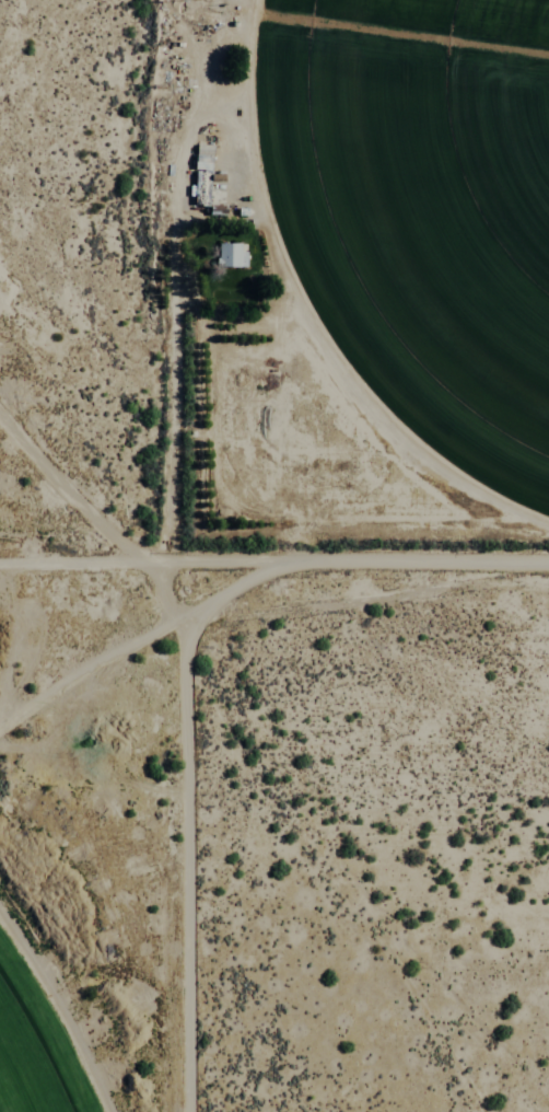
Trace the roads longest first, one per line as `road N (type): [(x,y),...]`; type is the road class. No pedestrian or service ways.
road 1 (track): [(174,560),(174,0)]
road 2 (residential): [(174,560),(182,640),(183,1111)]
road 3 (track): [(121,557),(548,557)]
road 4 (track): [(0,411),(121,557)]

